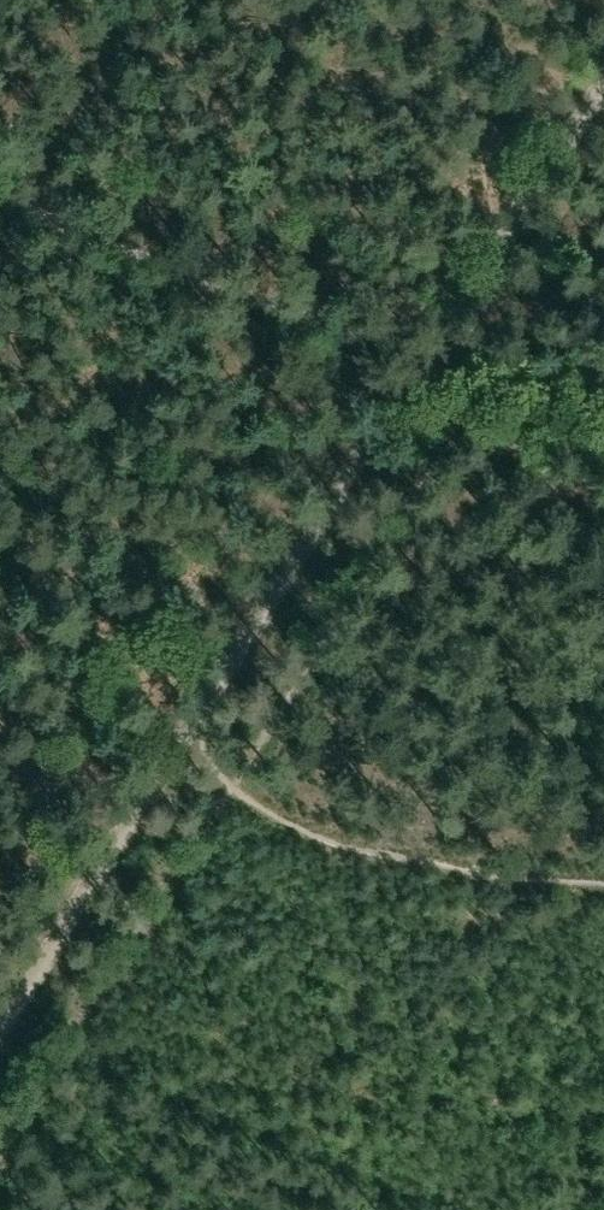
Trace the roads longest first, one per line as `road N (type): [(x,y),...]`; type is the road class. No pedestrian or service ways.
road 1 (track): [(603,879),(460,872),(297,831),(159,752)]
road 2 (track): [(159,752),(394,375)]
road 3 (track): [(394,375),(0,225)]
road 4 (track): [(394,375),(459,287),(603,56)]
road 5 (track): [(0,1007),(159,752)]
road 6 (track): [(394,375),(603,408)]

